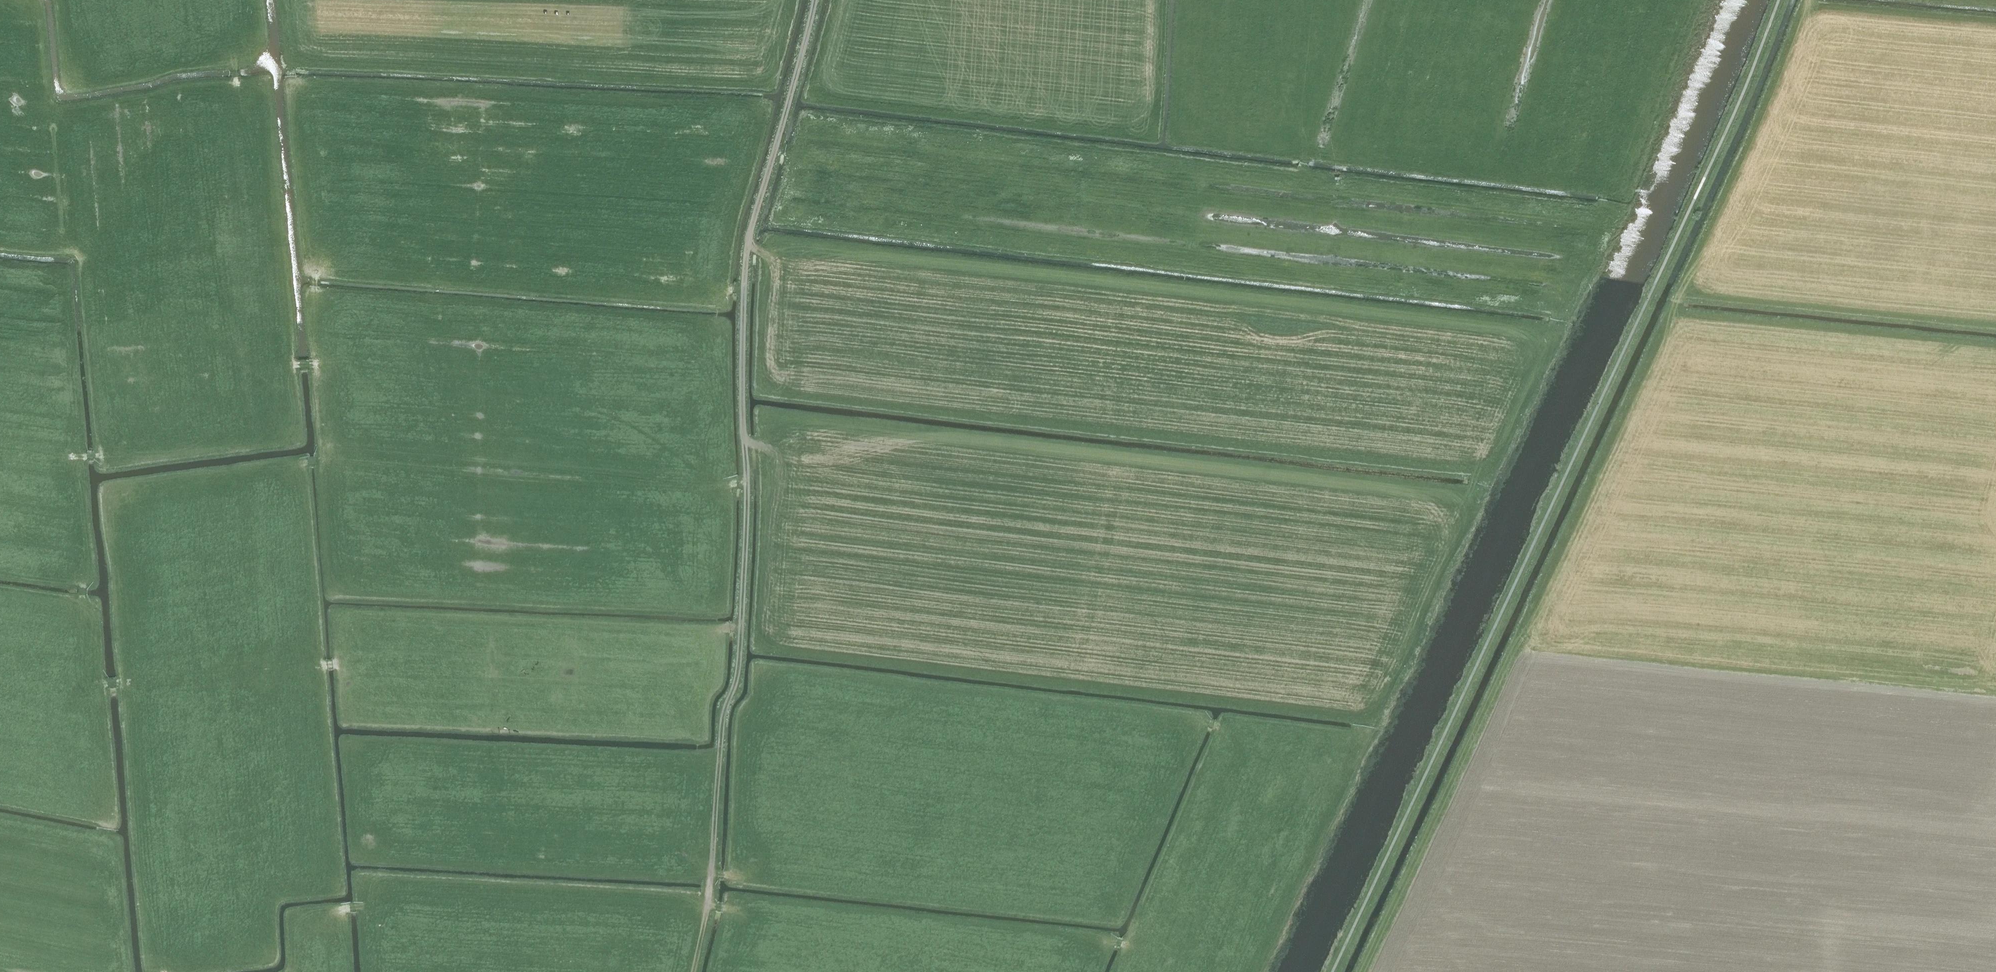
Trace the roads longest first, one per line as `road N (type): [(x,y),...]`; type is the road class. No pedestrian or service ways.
road 1 (track): [(816,0),(748,243),(739,667),(725,711),(707,915),(694,971)]

